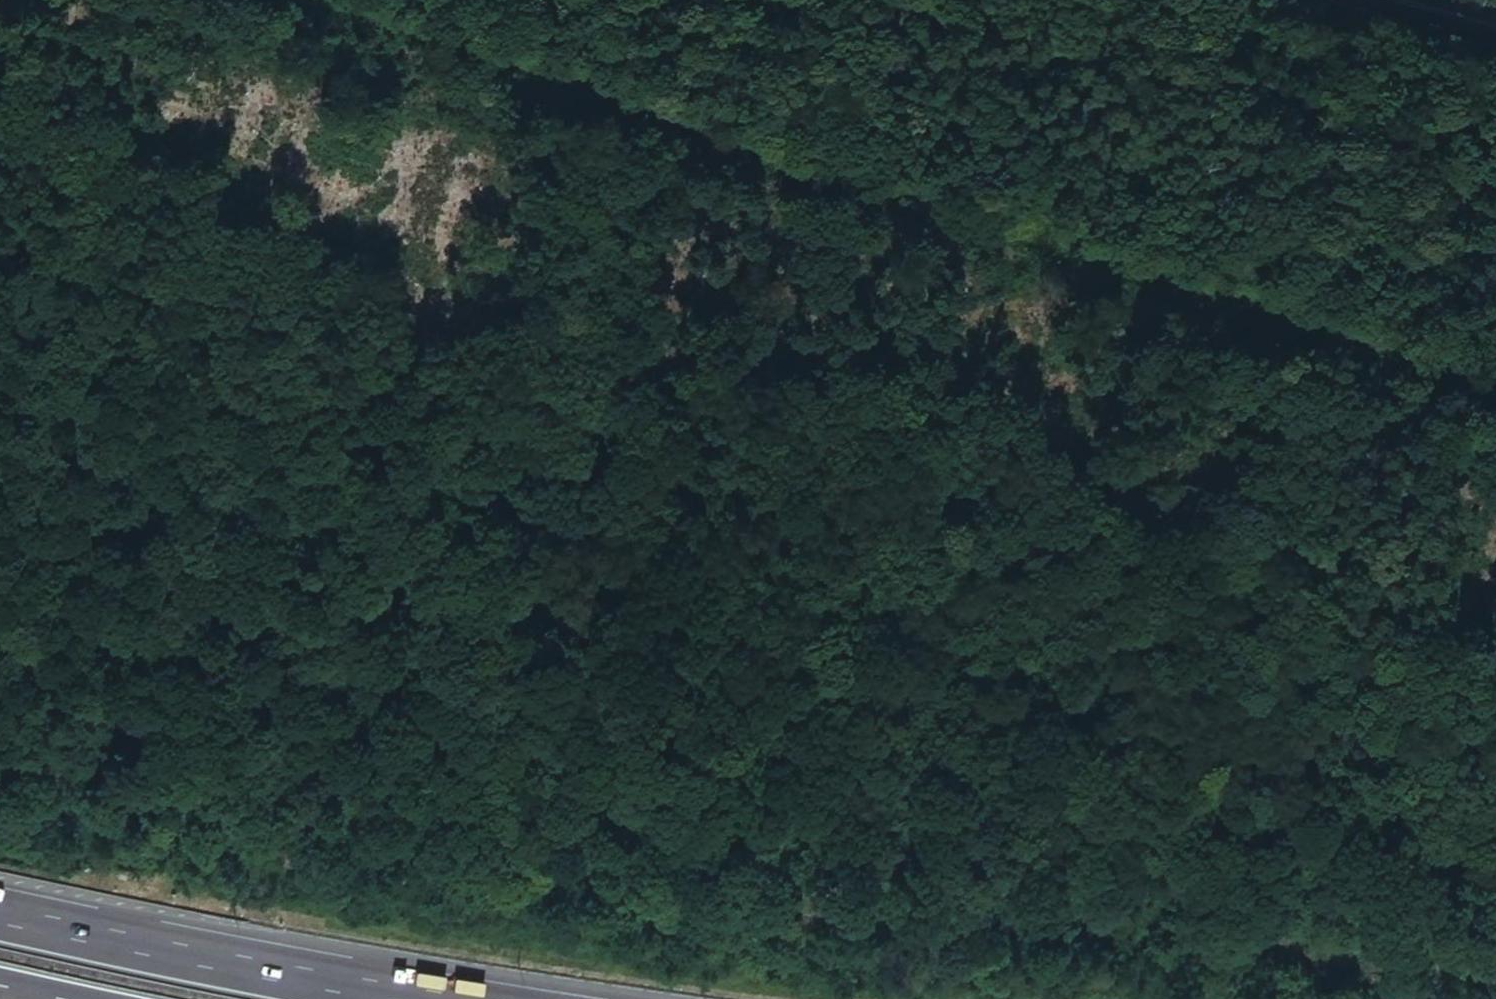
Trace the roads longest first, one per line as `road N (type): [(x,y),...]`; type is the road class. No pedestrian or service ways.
road 1 (motorway): [(392,998),(0,919)]

